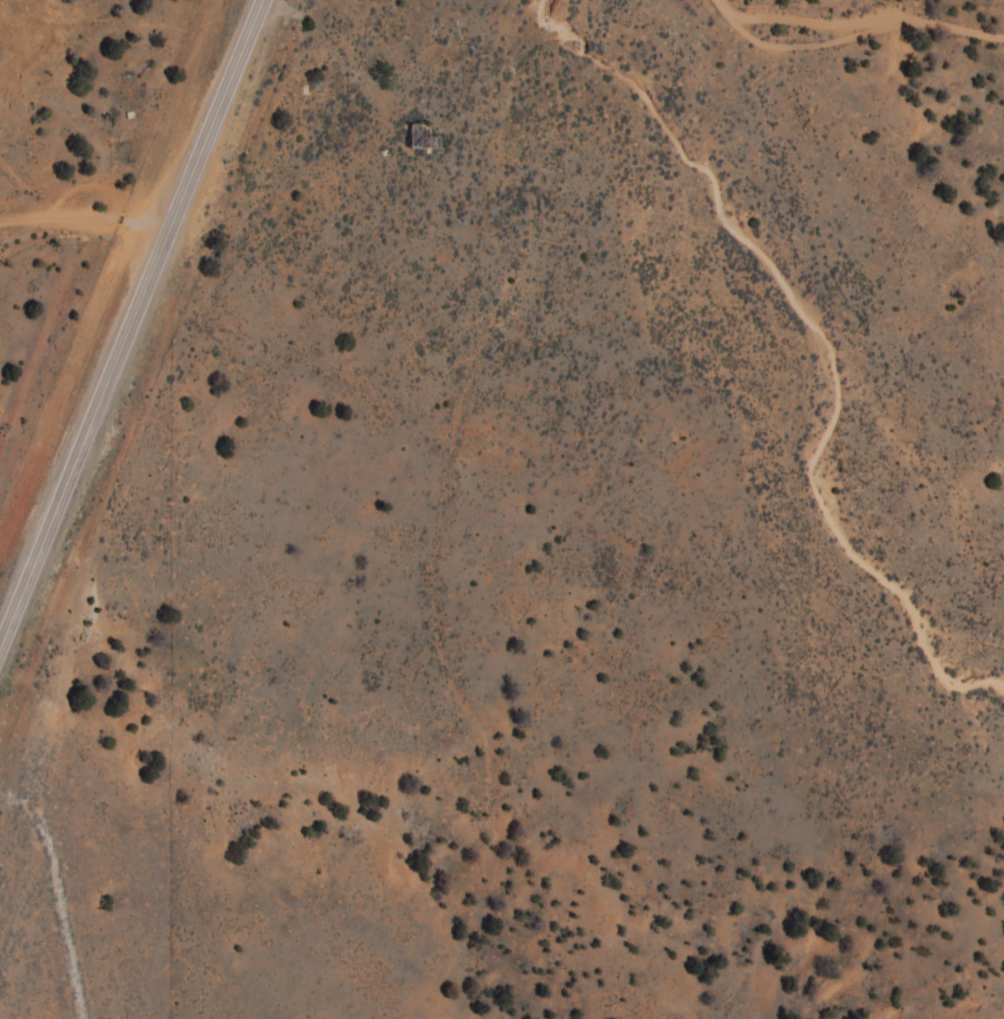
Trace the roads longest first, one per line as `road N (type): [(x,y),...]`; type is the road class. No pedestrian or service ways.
road 1 (primary): [(0,645),(266,0)]

